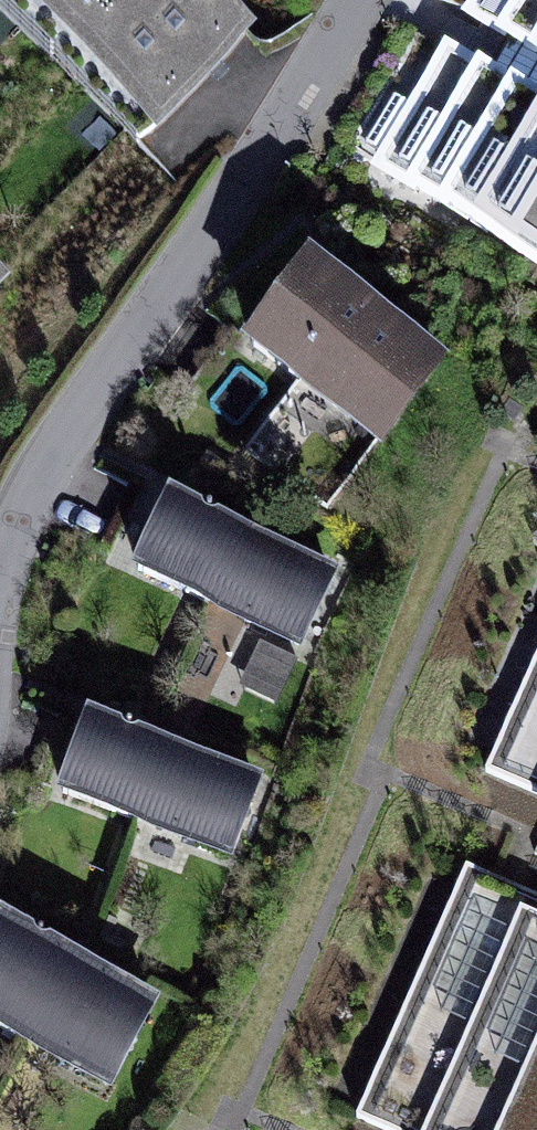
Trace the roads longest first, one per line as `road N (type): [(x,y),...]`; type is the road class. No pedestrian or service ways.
road 1 (residential): [(348,0),(23,515),(0,650)]
road 2 (residential): [(193,1129),(340,950)]

